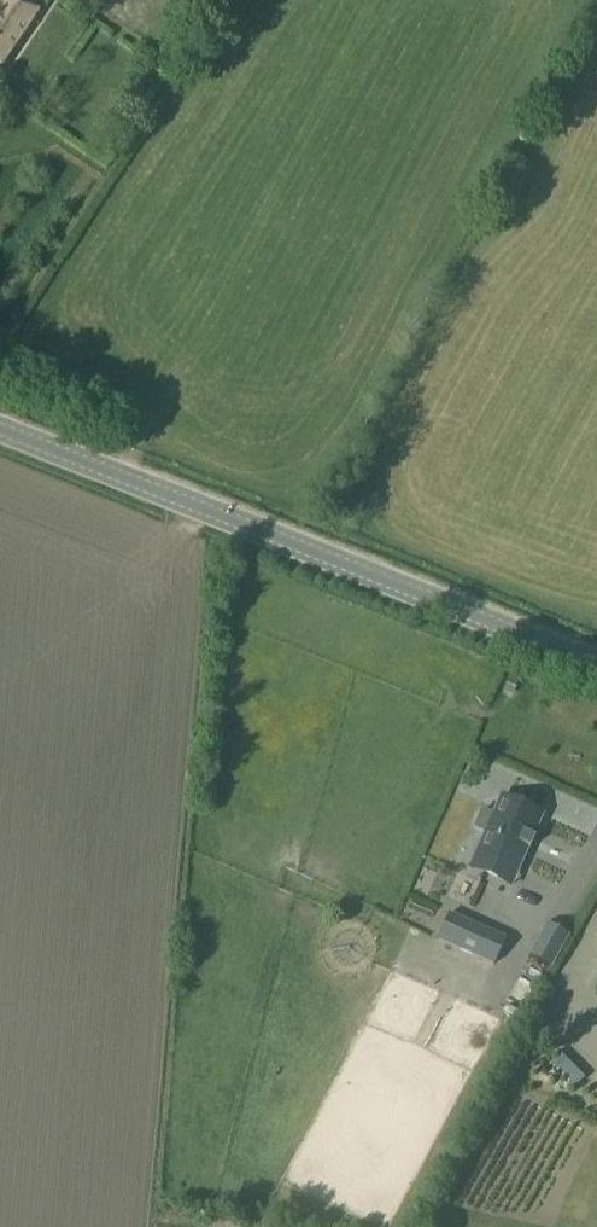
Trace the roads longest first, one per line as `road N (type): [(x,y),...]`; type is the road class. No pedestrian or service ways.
road 1 (tertiary): [(596,666),(0,428)]

